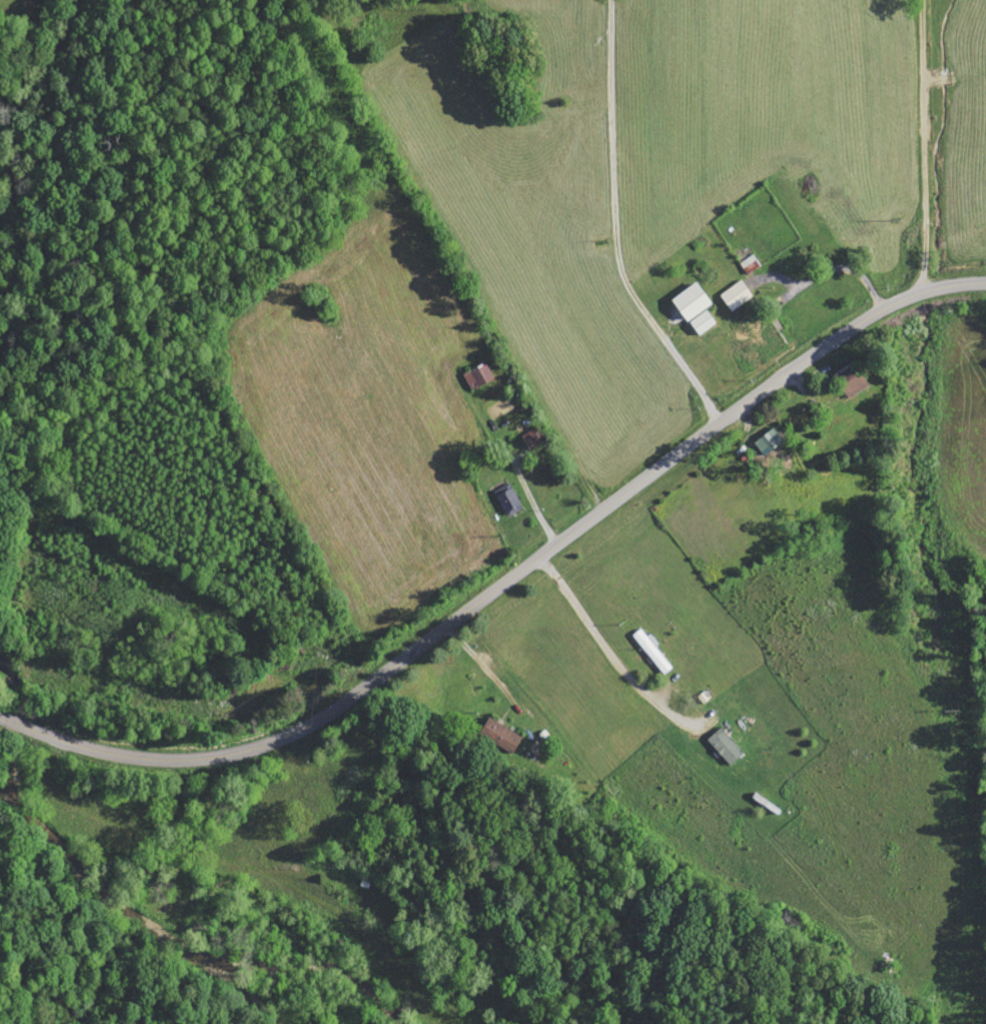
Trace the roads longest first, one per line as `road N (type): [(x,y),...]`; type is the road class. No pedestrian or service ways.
road 1 (secondary): [(985,284),(919,295),(826,348),(328,716),(273,744),(149,759),(0,717)]
road 2 (residential): [(919,295),(924,0)]

